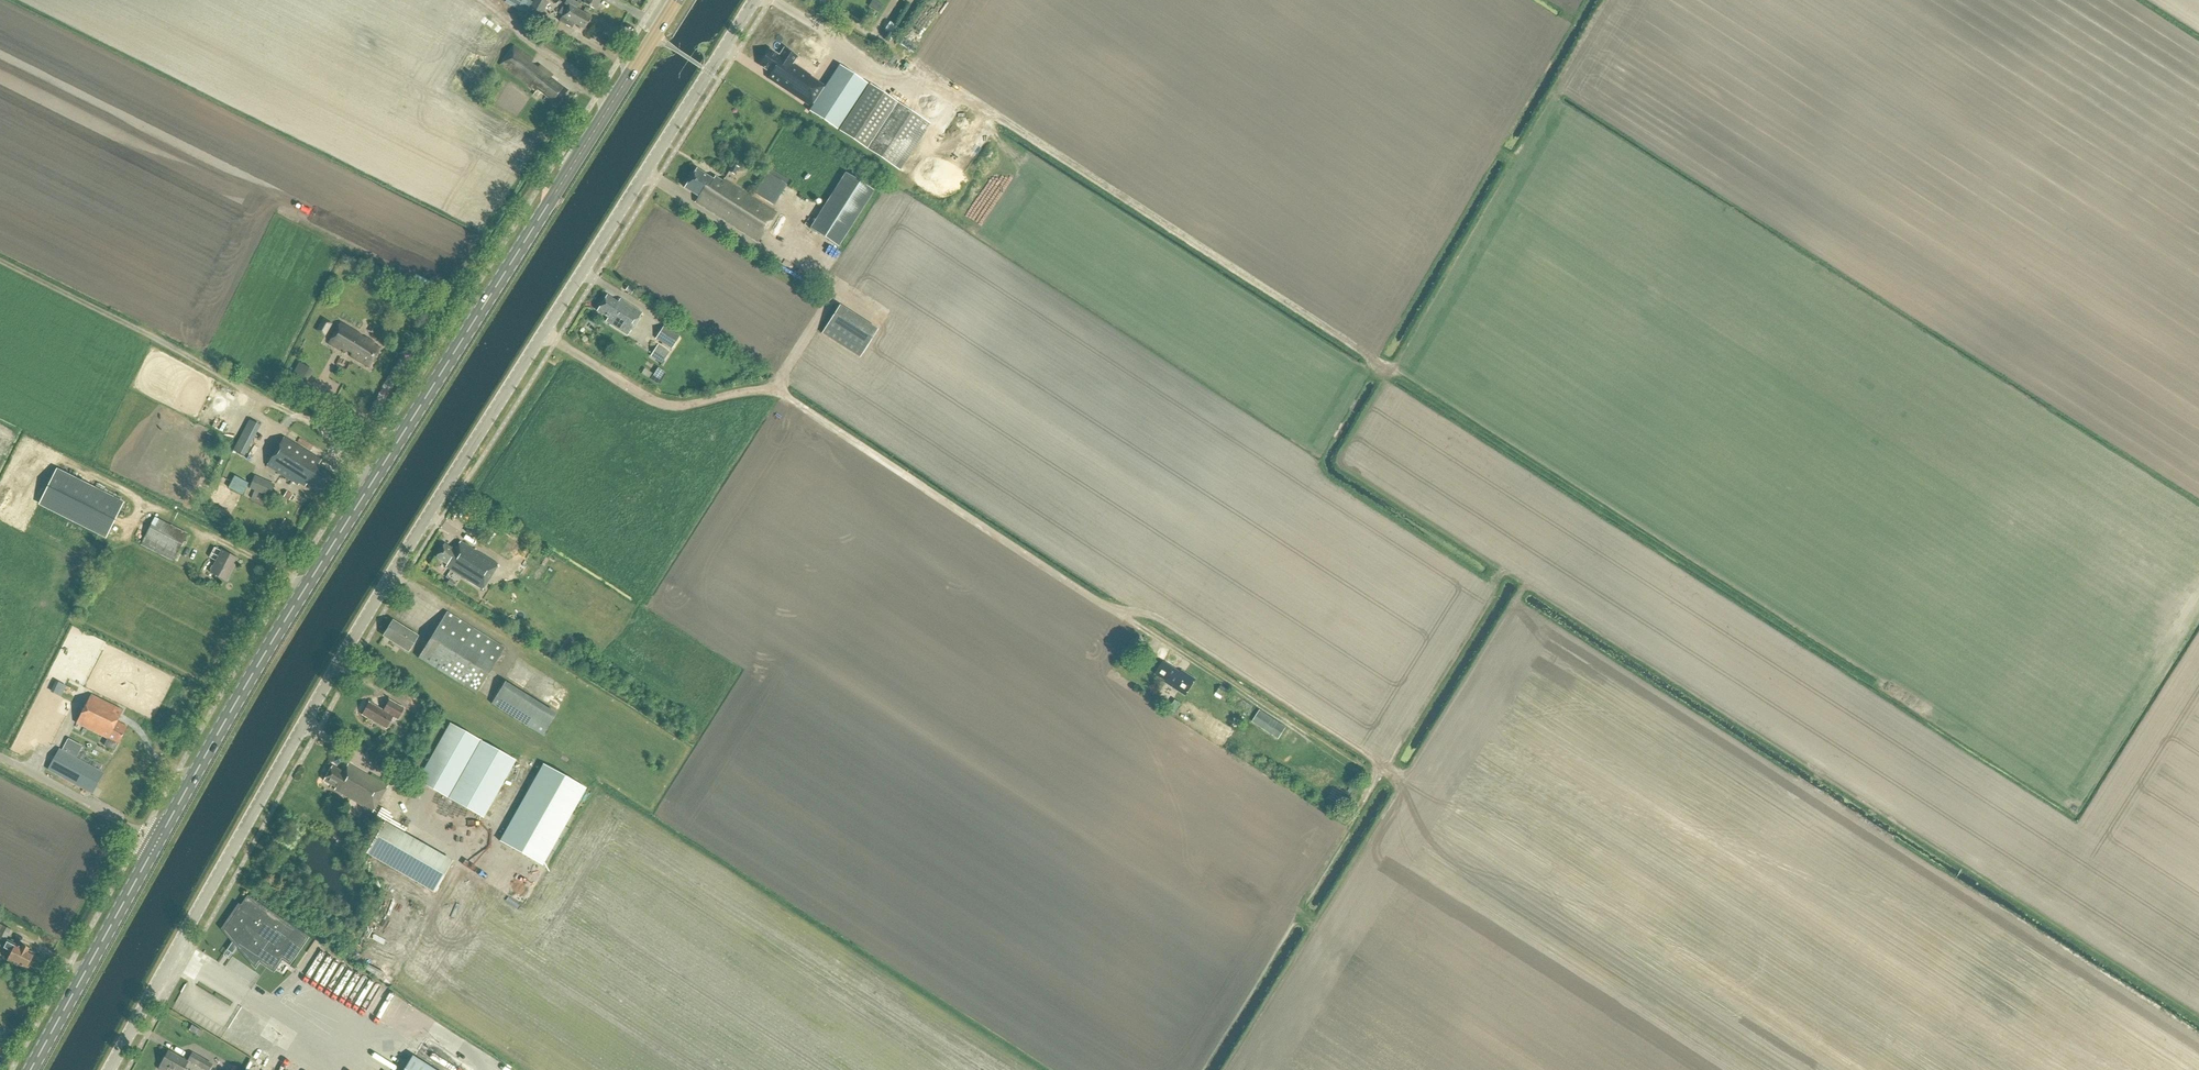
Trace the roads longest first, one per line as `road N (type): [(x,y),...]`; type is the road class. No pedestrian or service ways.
road 1 (unclassified): [(110,1069),(420,527),(754,0)]
road 2 (primary): [(158,840),(677,0)]
road 3 (track): [(544,332),(663,404),(773,389),(1254,699)]
road 4 (track): [(1398,778),(1162,621),(1118,611)]
road 5 (primary): [(32,1069),(158,840)]
road 6 (unclassified): [(158,840),(0,757)]

